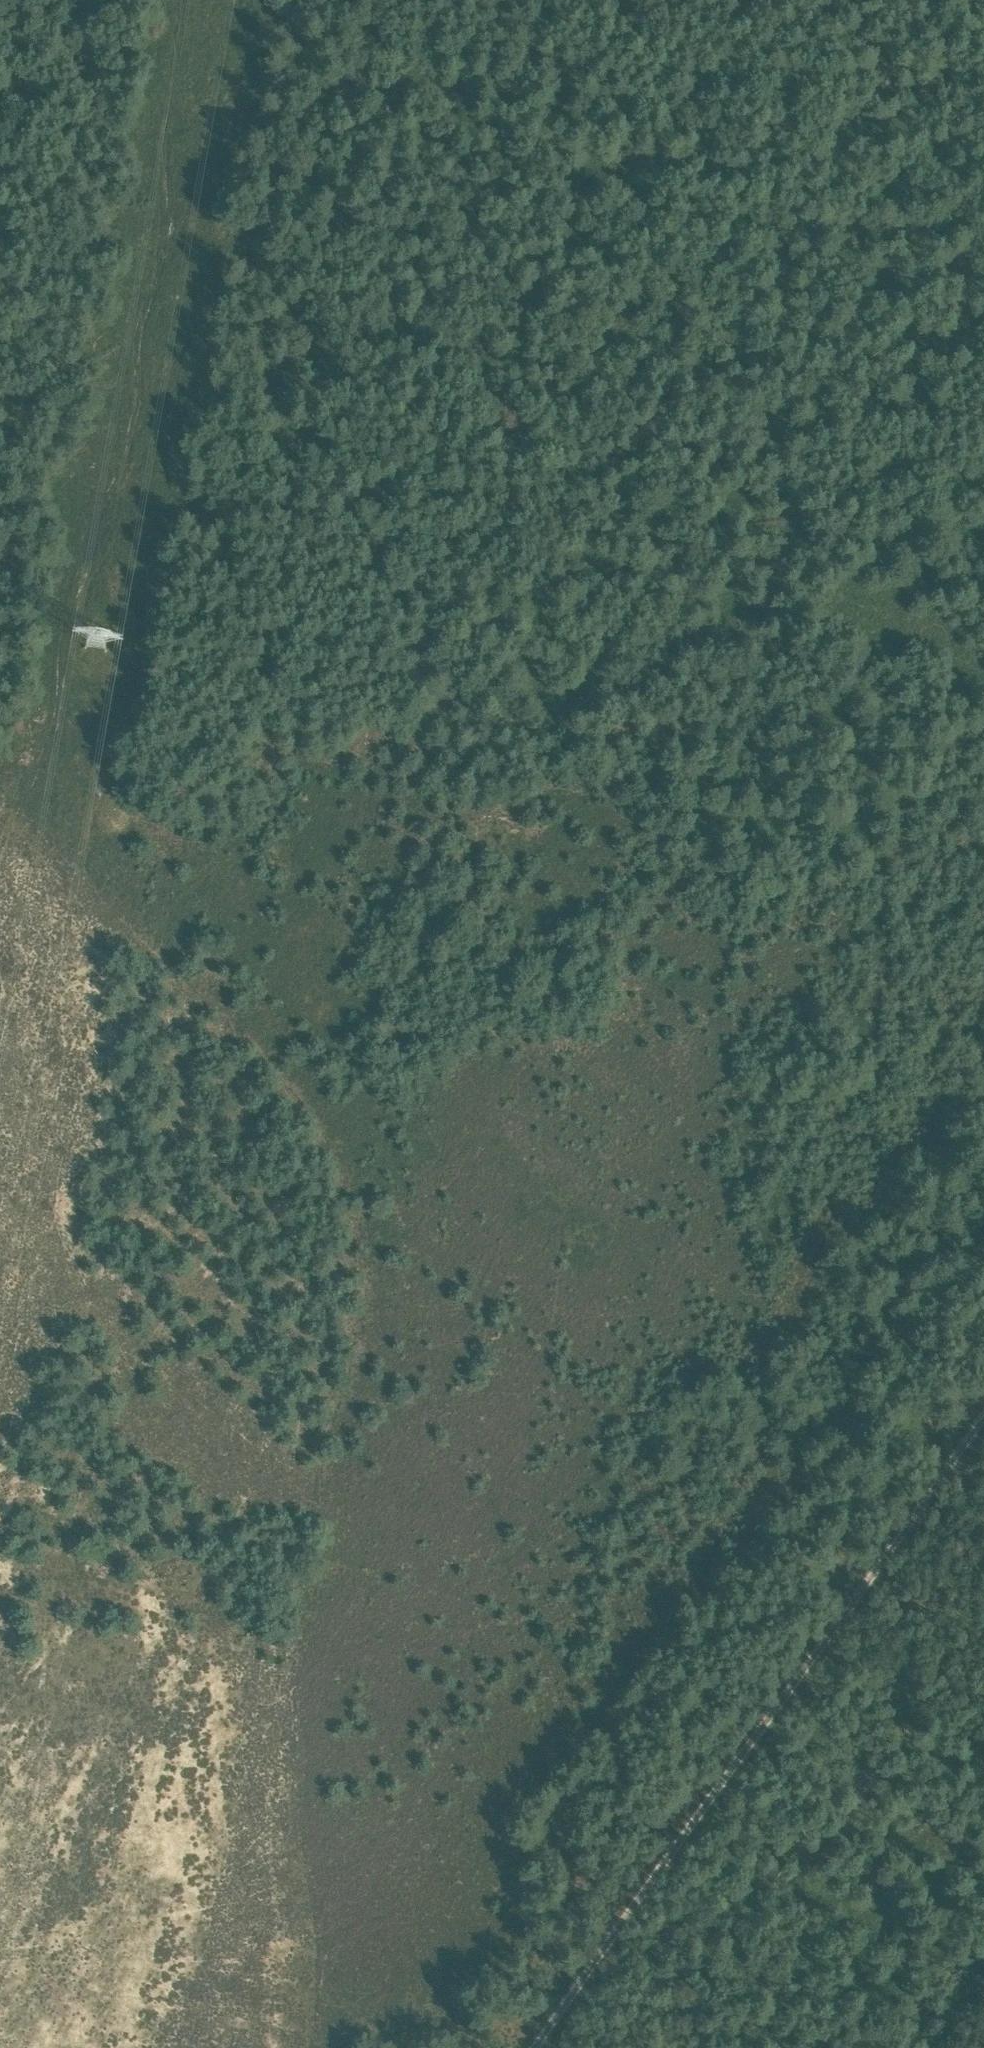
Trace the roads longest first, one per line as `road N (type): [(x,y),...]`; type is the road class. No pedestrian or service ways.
road 1 (track): [(0,857),(36,775),(97,514),(131,419),(166,213),(177,0)]
road 2 (track): [(548,2047),(983,1407)]

